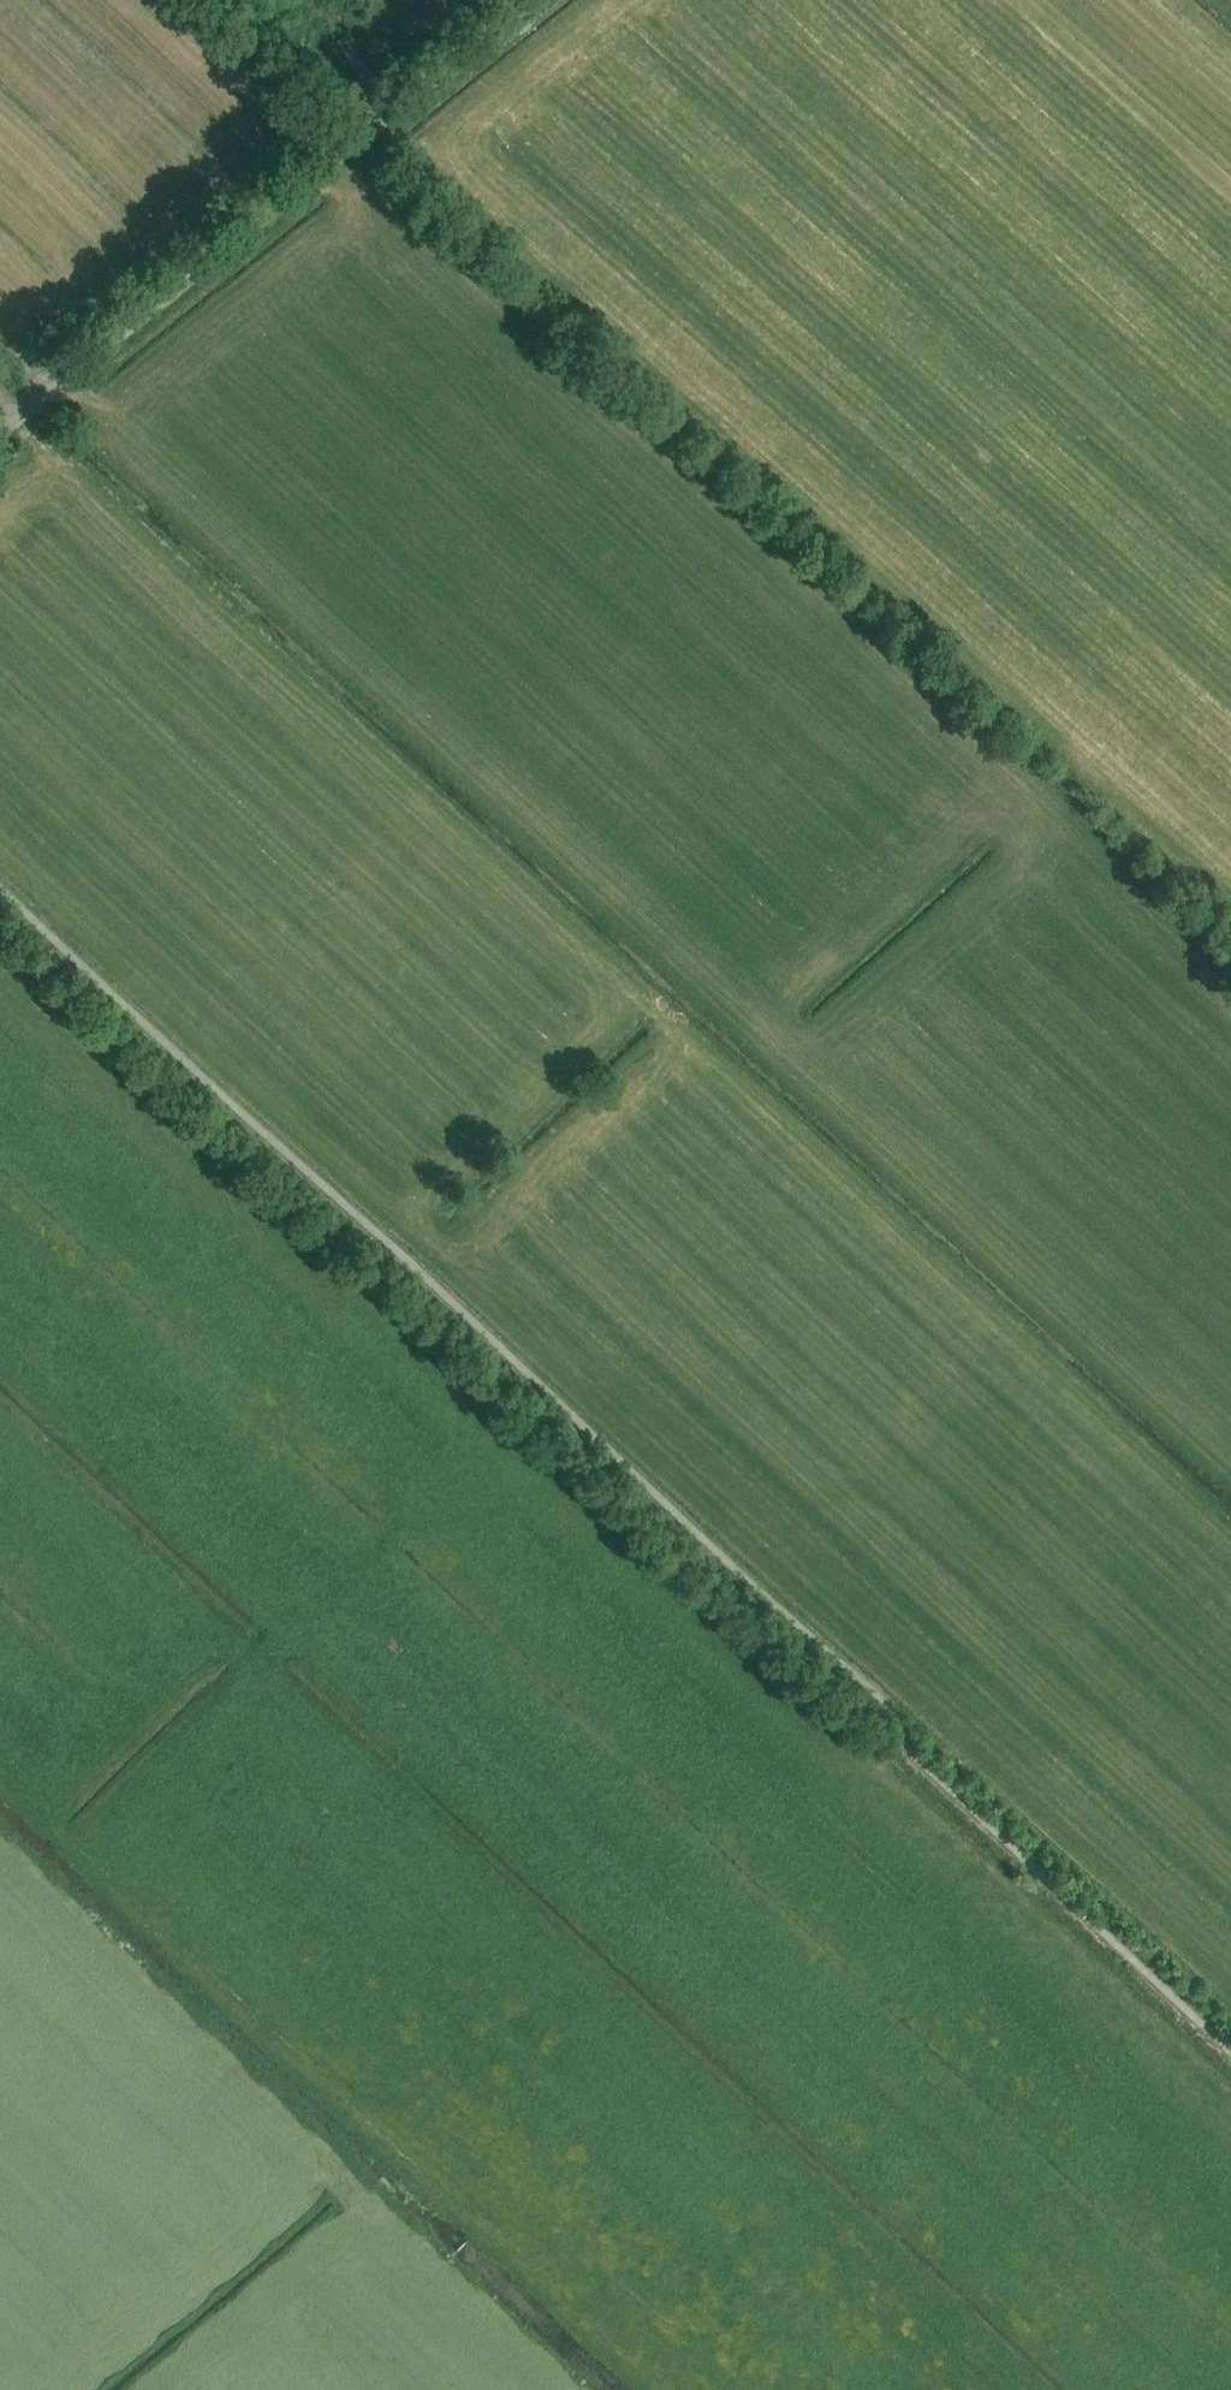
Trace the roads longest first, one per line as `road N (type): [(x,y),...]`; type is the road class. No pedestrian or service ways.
road 1 (unclassified): [(0,435),(537,0)]

